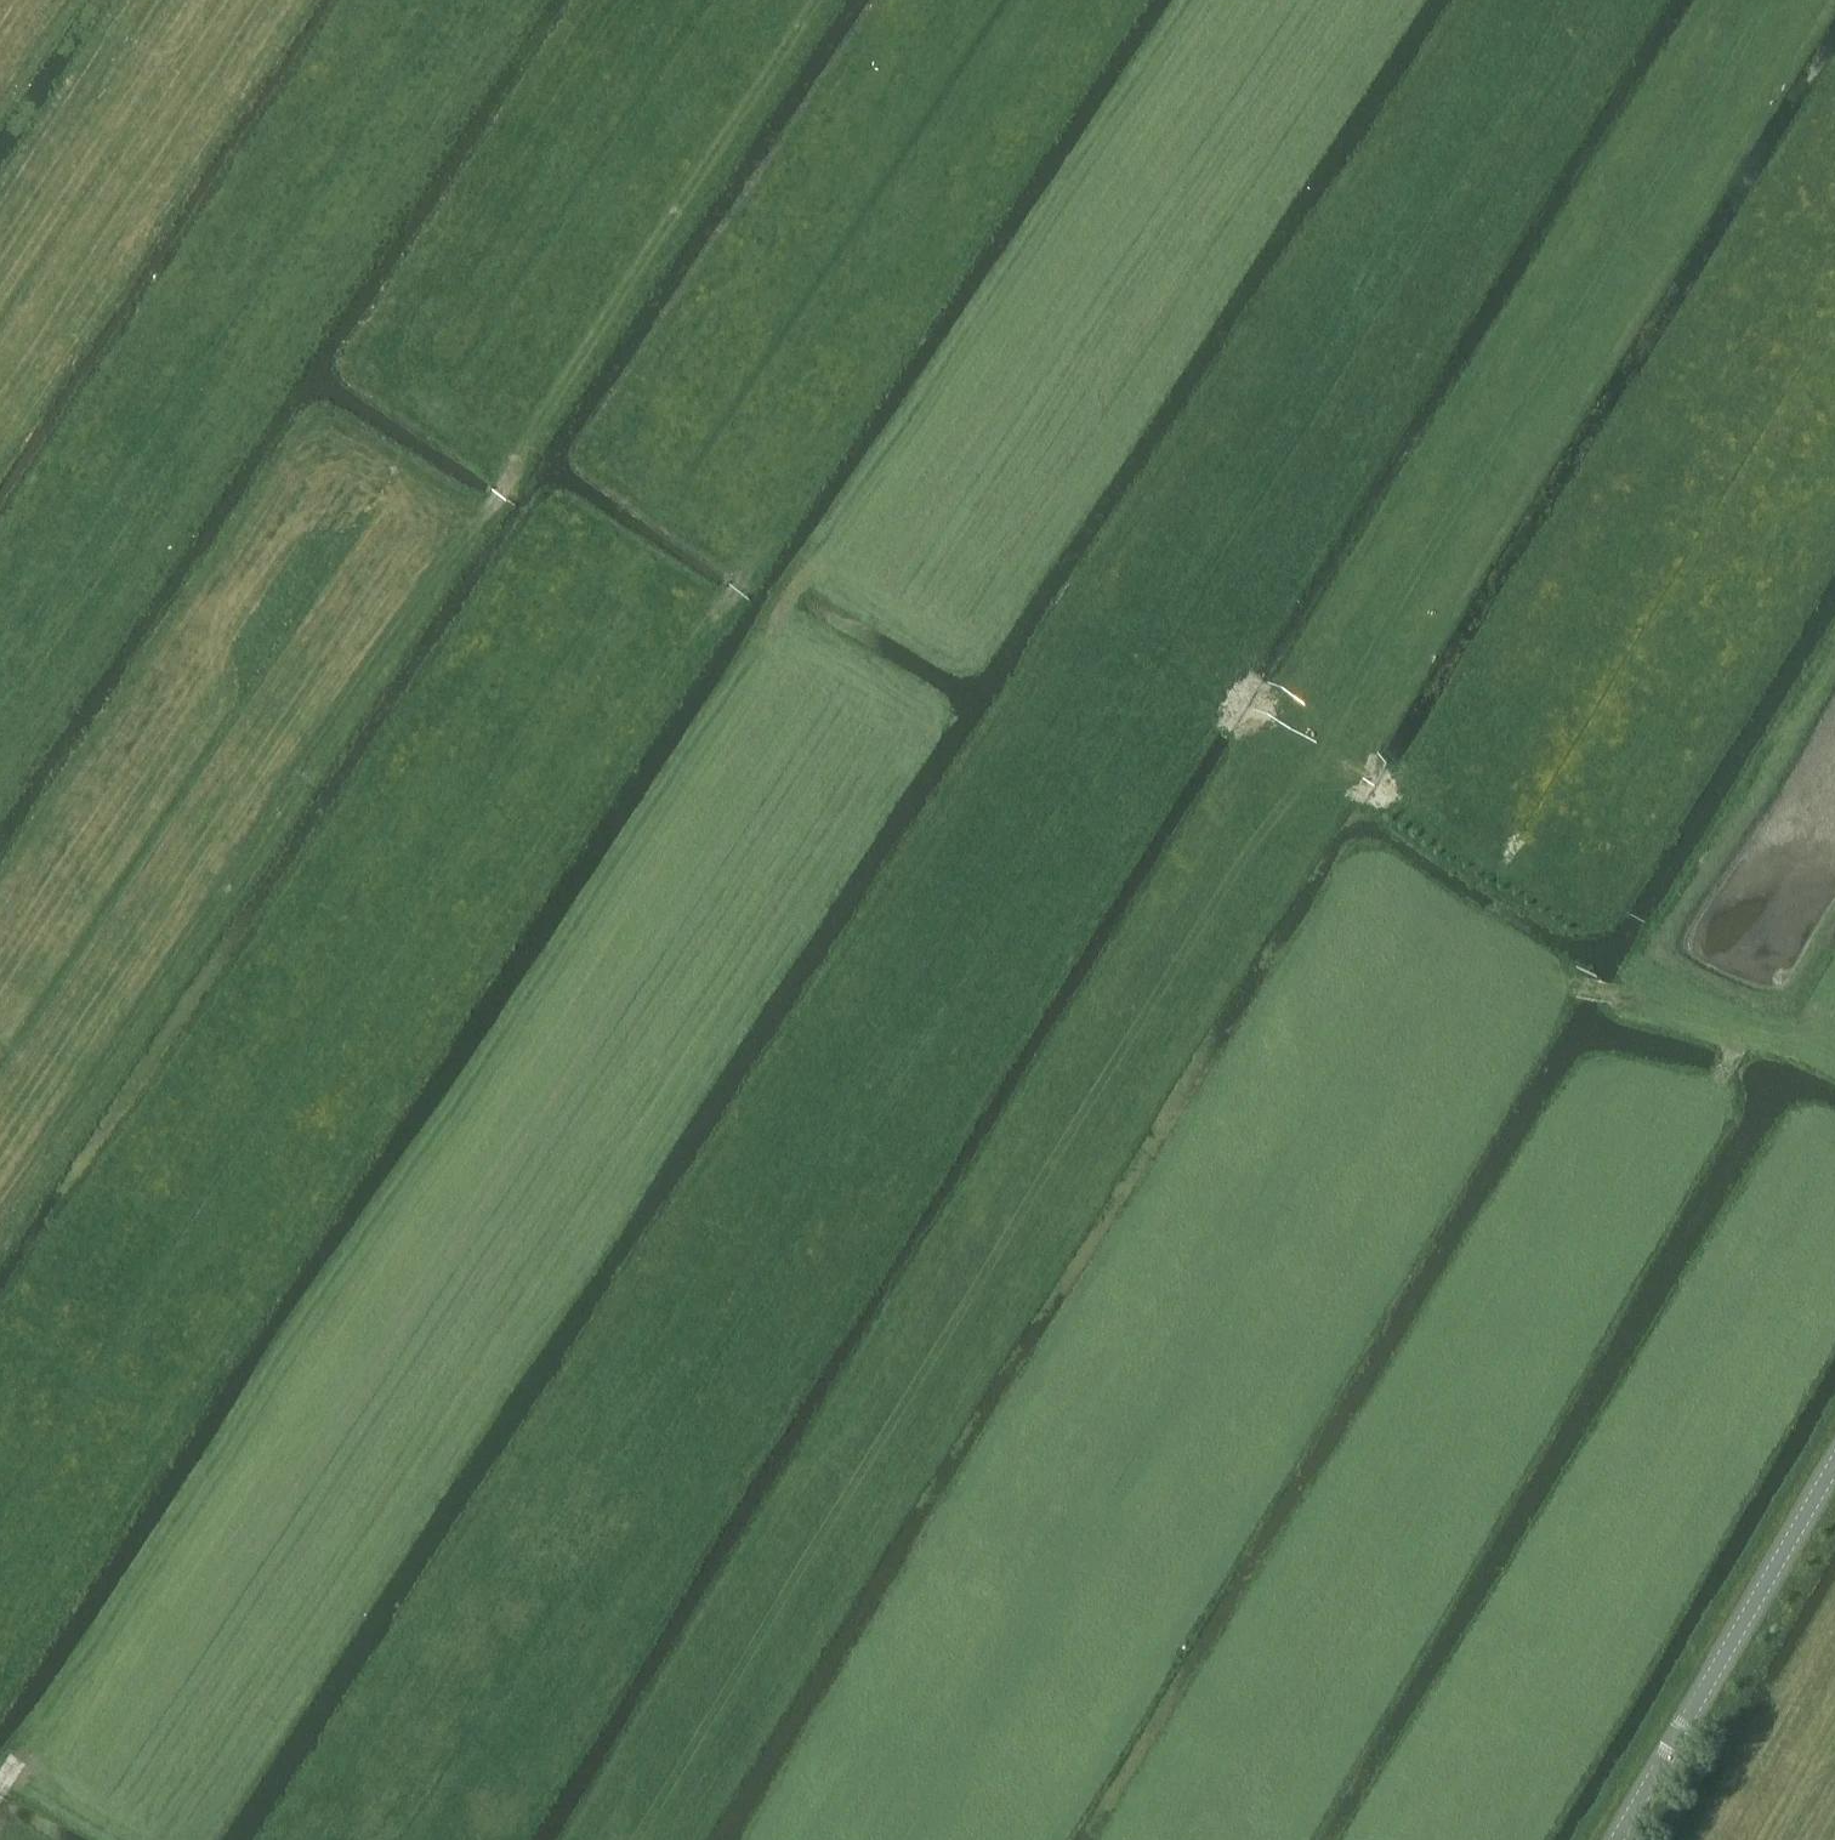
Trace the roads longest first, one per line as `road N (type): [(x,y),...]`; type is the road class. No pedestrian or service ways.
road 1 (unclassified): [(1618,1839),(1834,1462)]
road 2 (track): [(1575,966),(1834,1044)]

